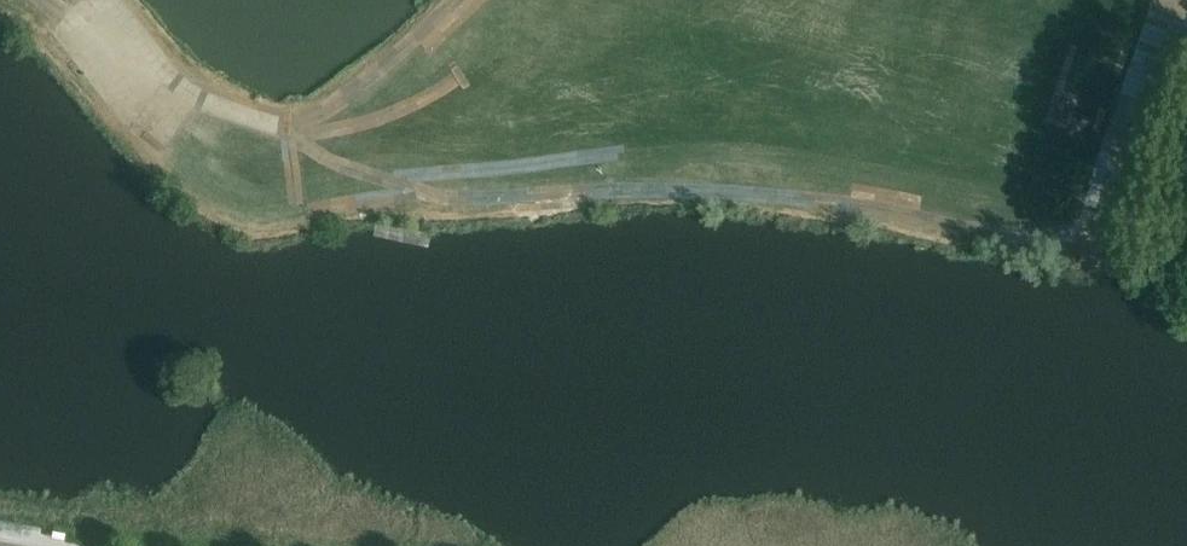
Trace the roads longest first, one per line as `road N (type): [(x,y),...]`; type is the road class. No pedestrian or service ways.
road 1 (track): [(114,0),(182,89),(287,129)]

